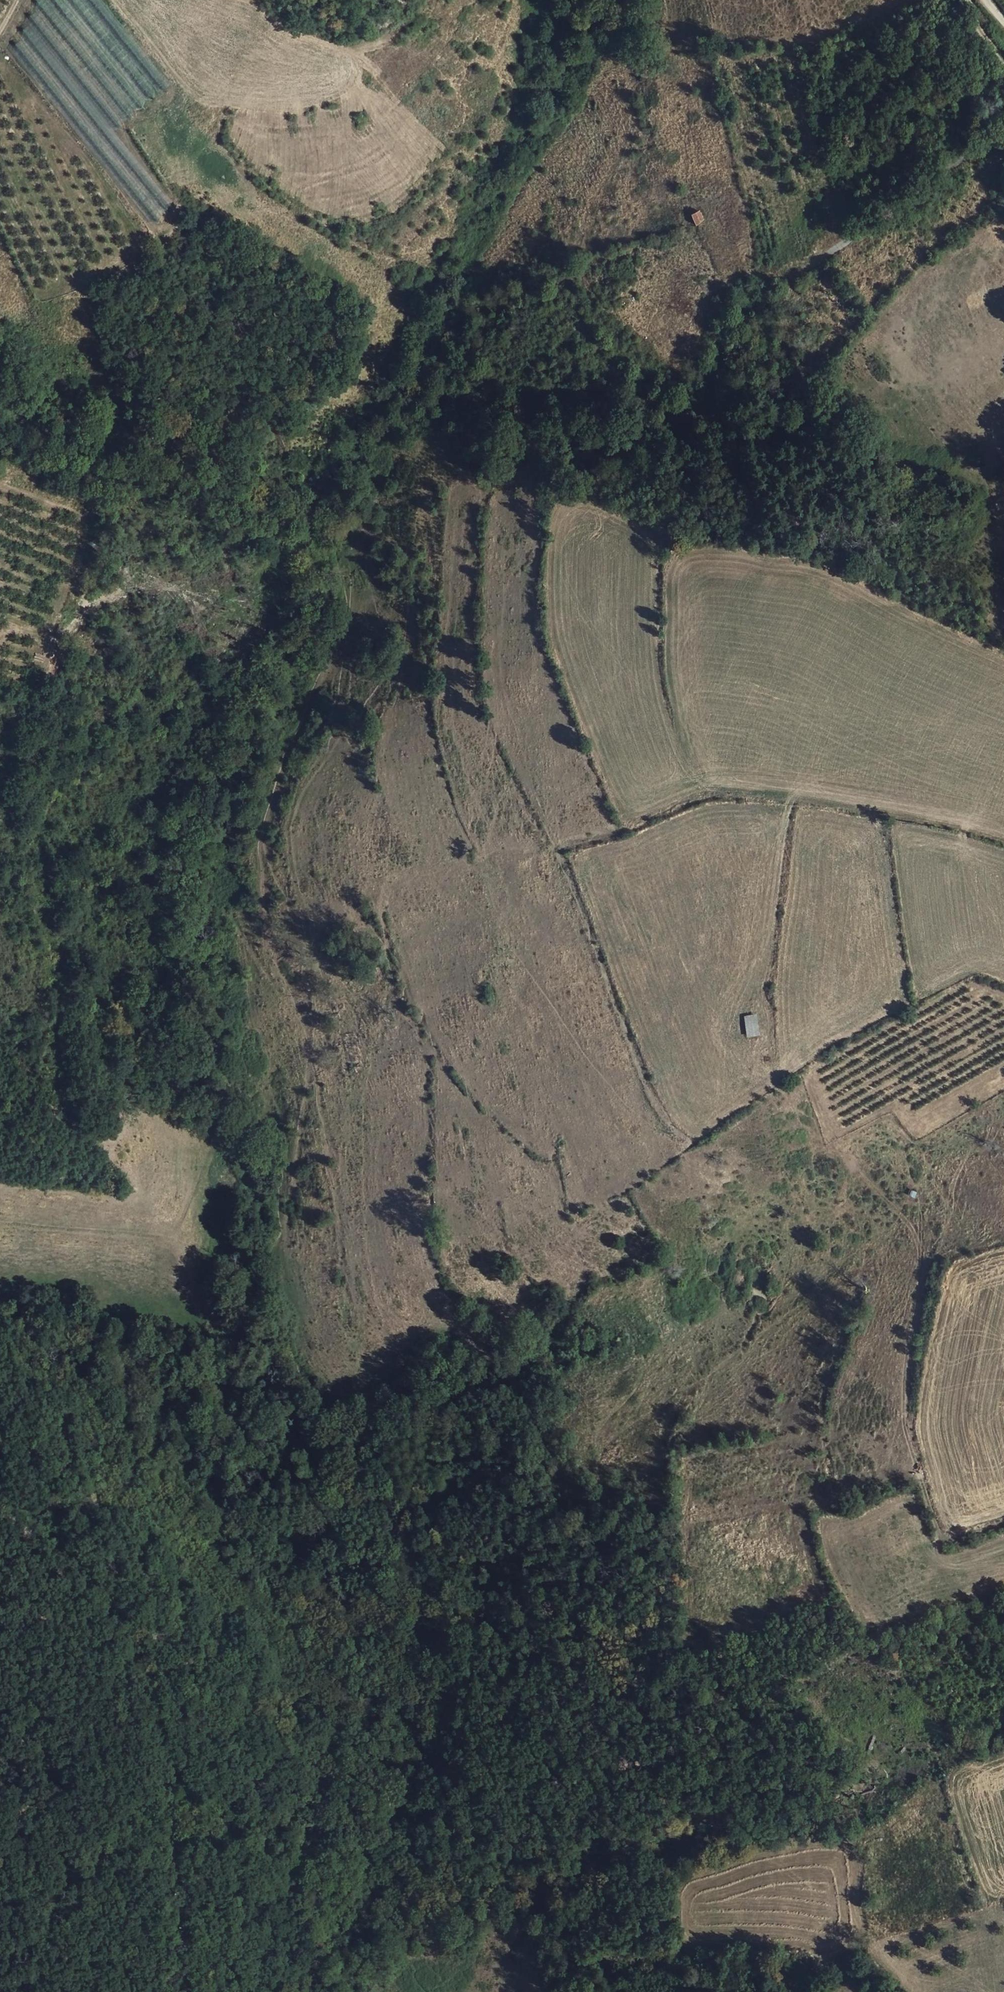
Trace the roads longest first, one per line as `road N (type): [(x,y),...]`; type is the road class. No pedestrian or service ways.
road 1 (track): [(1003,658),(846,584),(677,560),(672,653),(696,764),(815,804),(1003,843)]
road 2 (track): [(0,1515),(33,1531),(131,1652),(165,1785),(183,1991)]

